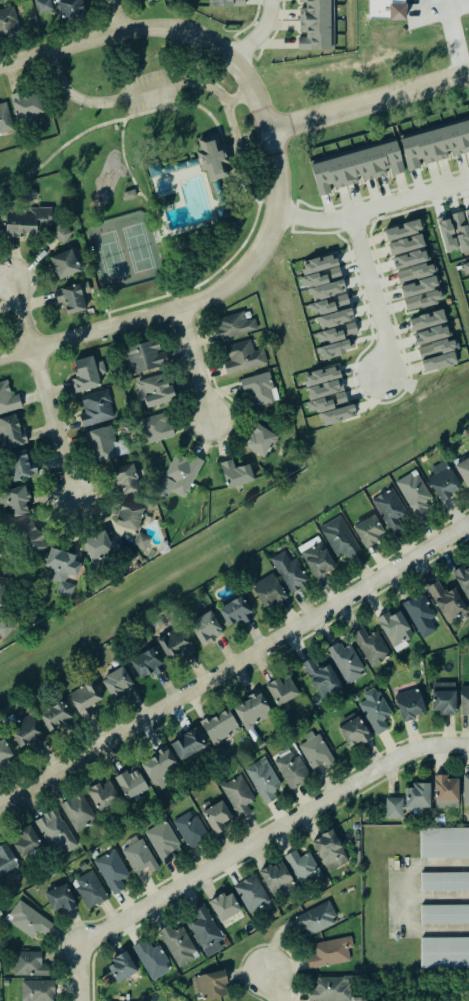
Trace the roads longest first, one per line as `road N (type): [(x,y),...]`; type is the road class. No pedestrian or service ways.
road 1 (residential): [(468,526),(0,805)]
road 2 (residential): [(80,1000),(80,950),(398,758),(468,745)]
road 3 (residential): [(0,358),(227,286),(262,248),(276,212),(269,129)]
road 4 (residential): [(269,129),(242,71),(184,28),(118,31),(0,65)]
road 5 (residential): [(269,129),(468,72)]
road 6 (residential): [(276,212),(338,219),(468,181)]
road 7 (residential): [(351,215),(387,341),(383,375)]
road 8 (residential): [(29,349),(71,505)]
road 9 (residential): [(178,306),(213,425)]

